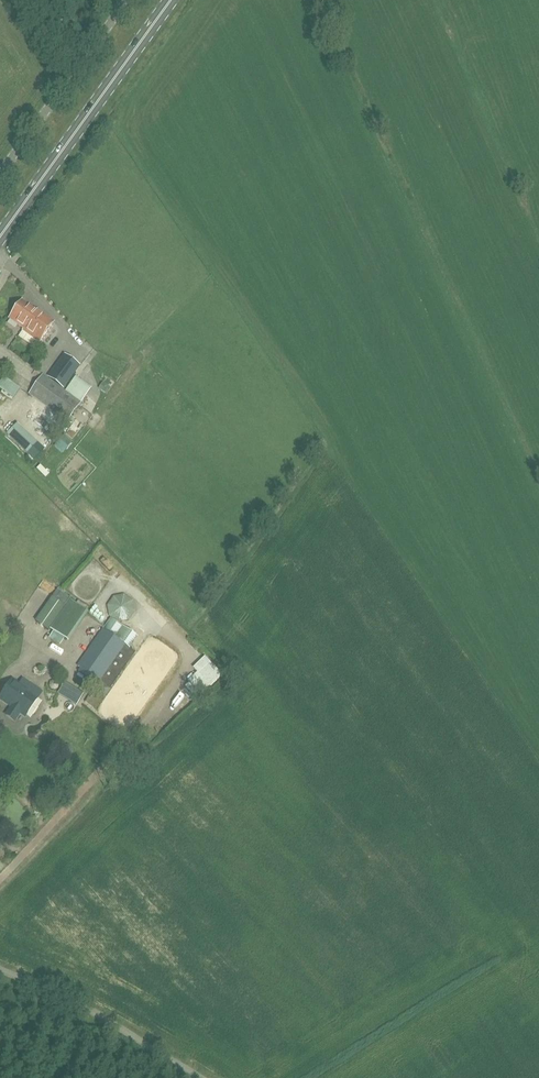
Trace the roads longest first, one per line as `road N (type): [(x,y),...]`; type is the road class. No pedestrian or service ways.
road 1 (primary): [(0,238),(171,0)]
road 2 (unclassified): [(199,1077),(87,1009),(0,969)]
road 3 (unclassified): [(0,173),(126,0)]

